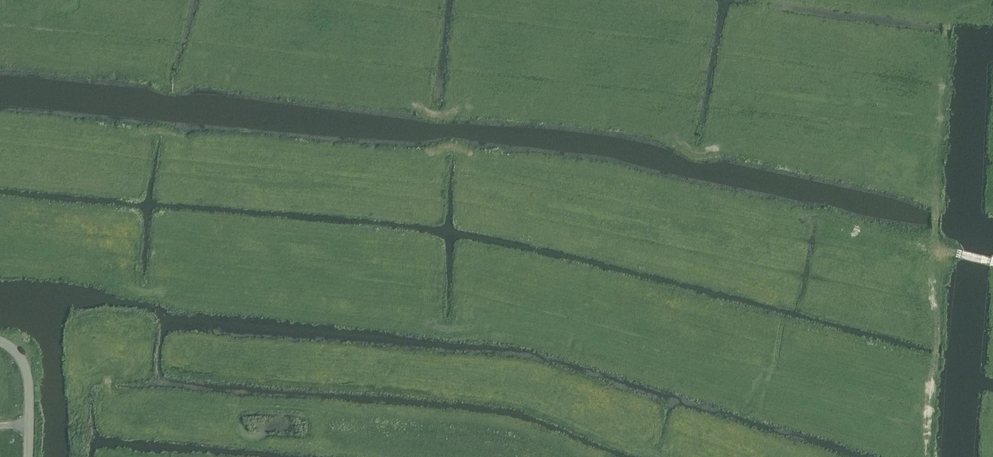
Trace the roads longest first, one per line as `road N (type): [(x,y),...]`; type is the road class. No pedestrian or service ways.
road 1 (track): [(928,456),(930,380),(951,253)]
road 2 (track): [(949,20),(937,210)]
road 3 (unclassified): [(27,456),(28,378),(22,358),(0,342)]

